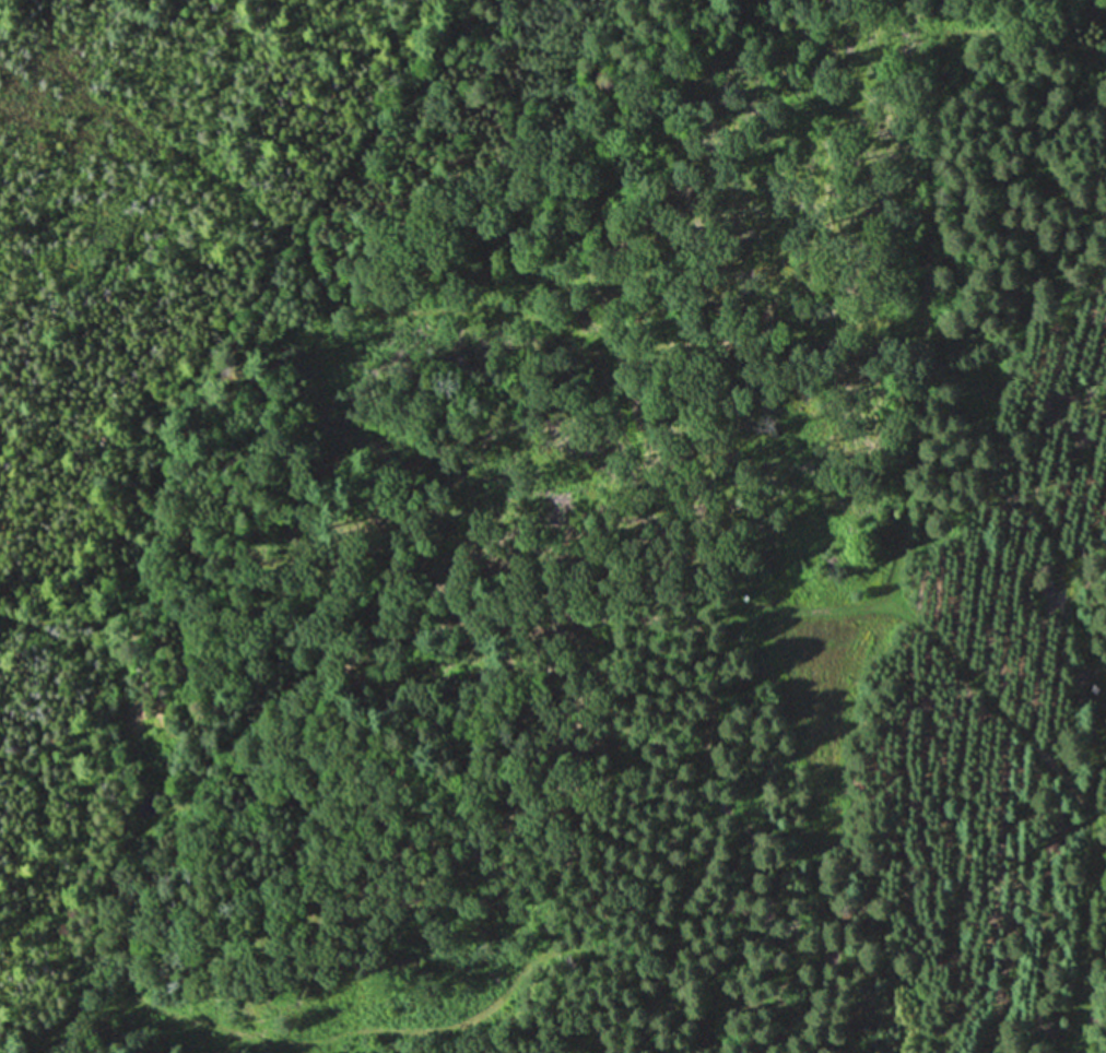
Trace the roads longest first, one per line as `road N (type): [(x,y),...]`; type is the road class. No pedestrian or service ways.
road 1 (track): [(1105,900),(1091,819),(891,591),(911,494),(934,27)]
road 2 (track): [(1067,1052),(1083,972),(1105,942)]

